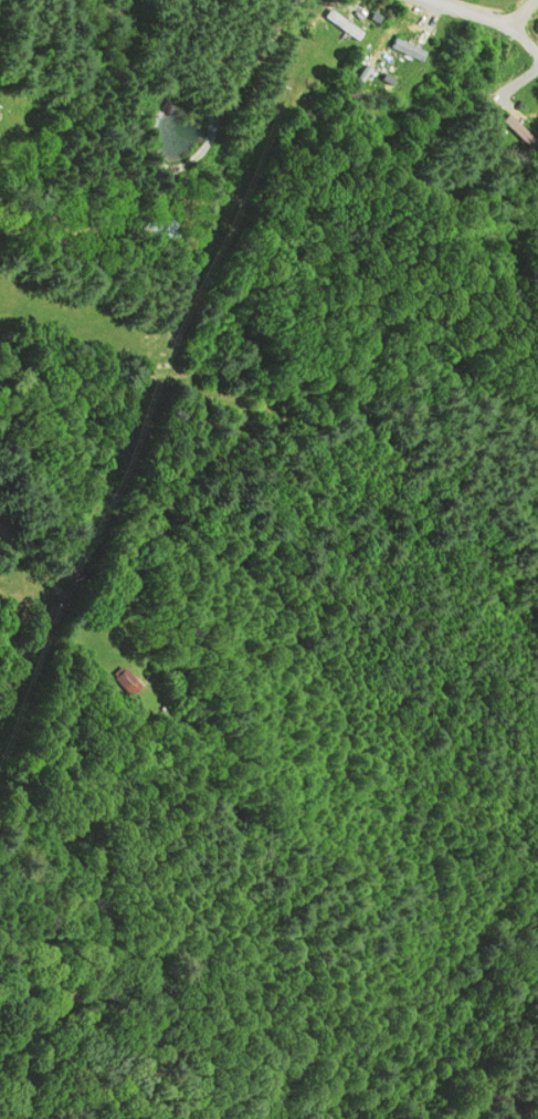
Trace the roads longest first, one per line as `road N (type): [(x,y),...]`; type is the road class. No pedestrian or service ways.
road 1 (residential): [(432,0),(505,29),(537,57)]

